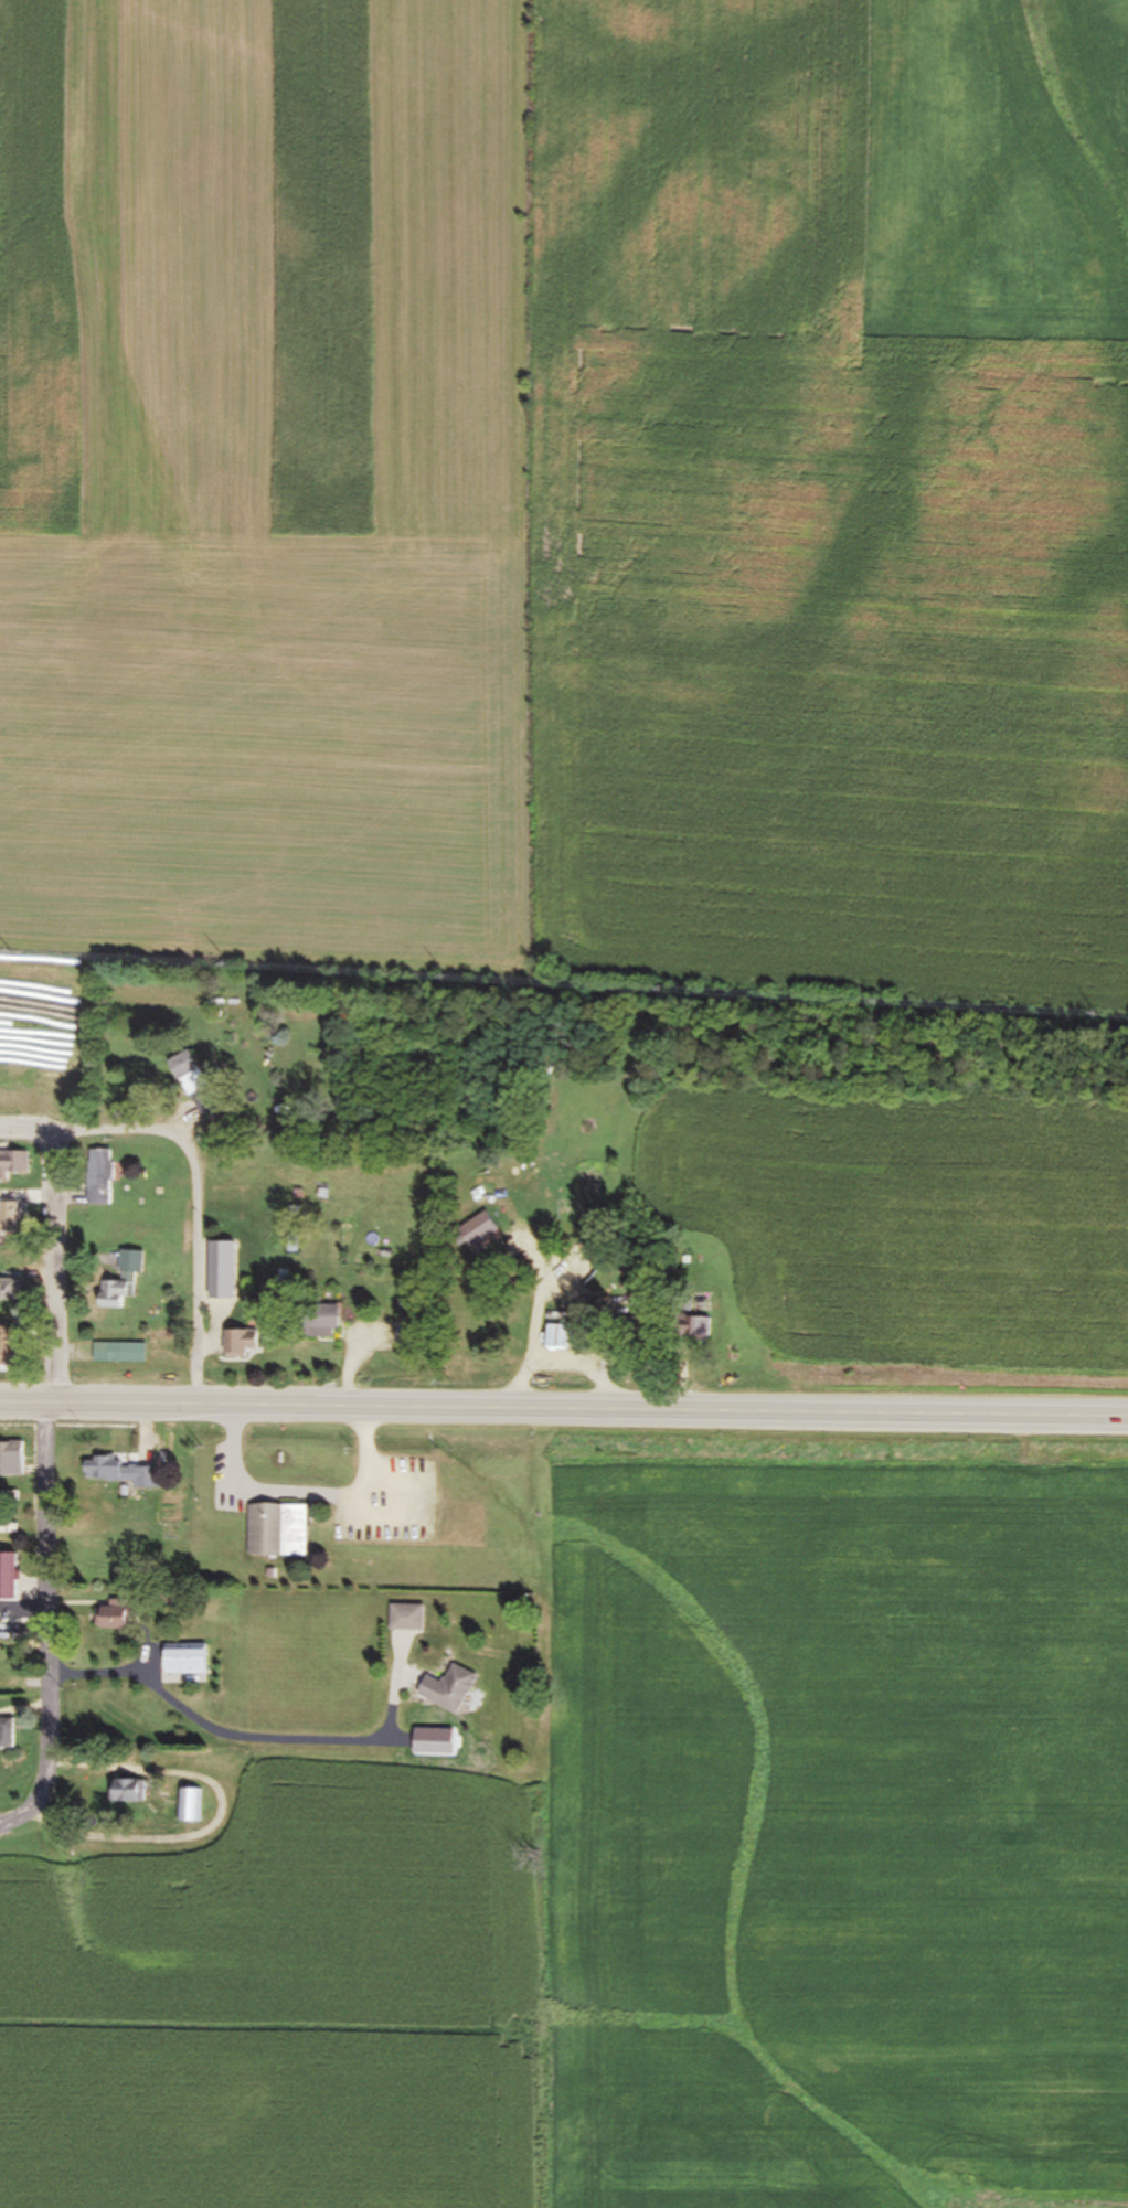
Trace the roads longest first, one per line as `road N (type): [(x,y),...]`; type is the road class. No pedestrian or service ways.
road 1 (primary): [(0,1409),(1127,1419)]
road 2 (residential): [(199,1408),(195,1164),(173,1130),(0,1130)]
road 3 (residential): [(0,1819),(30,1807),(52,1746),(51,1410)]
road 4 (residential): [(51,1410),(56,1131)]

